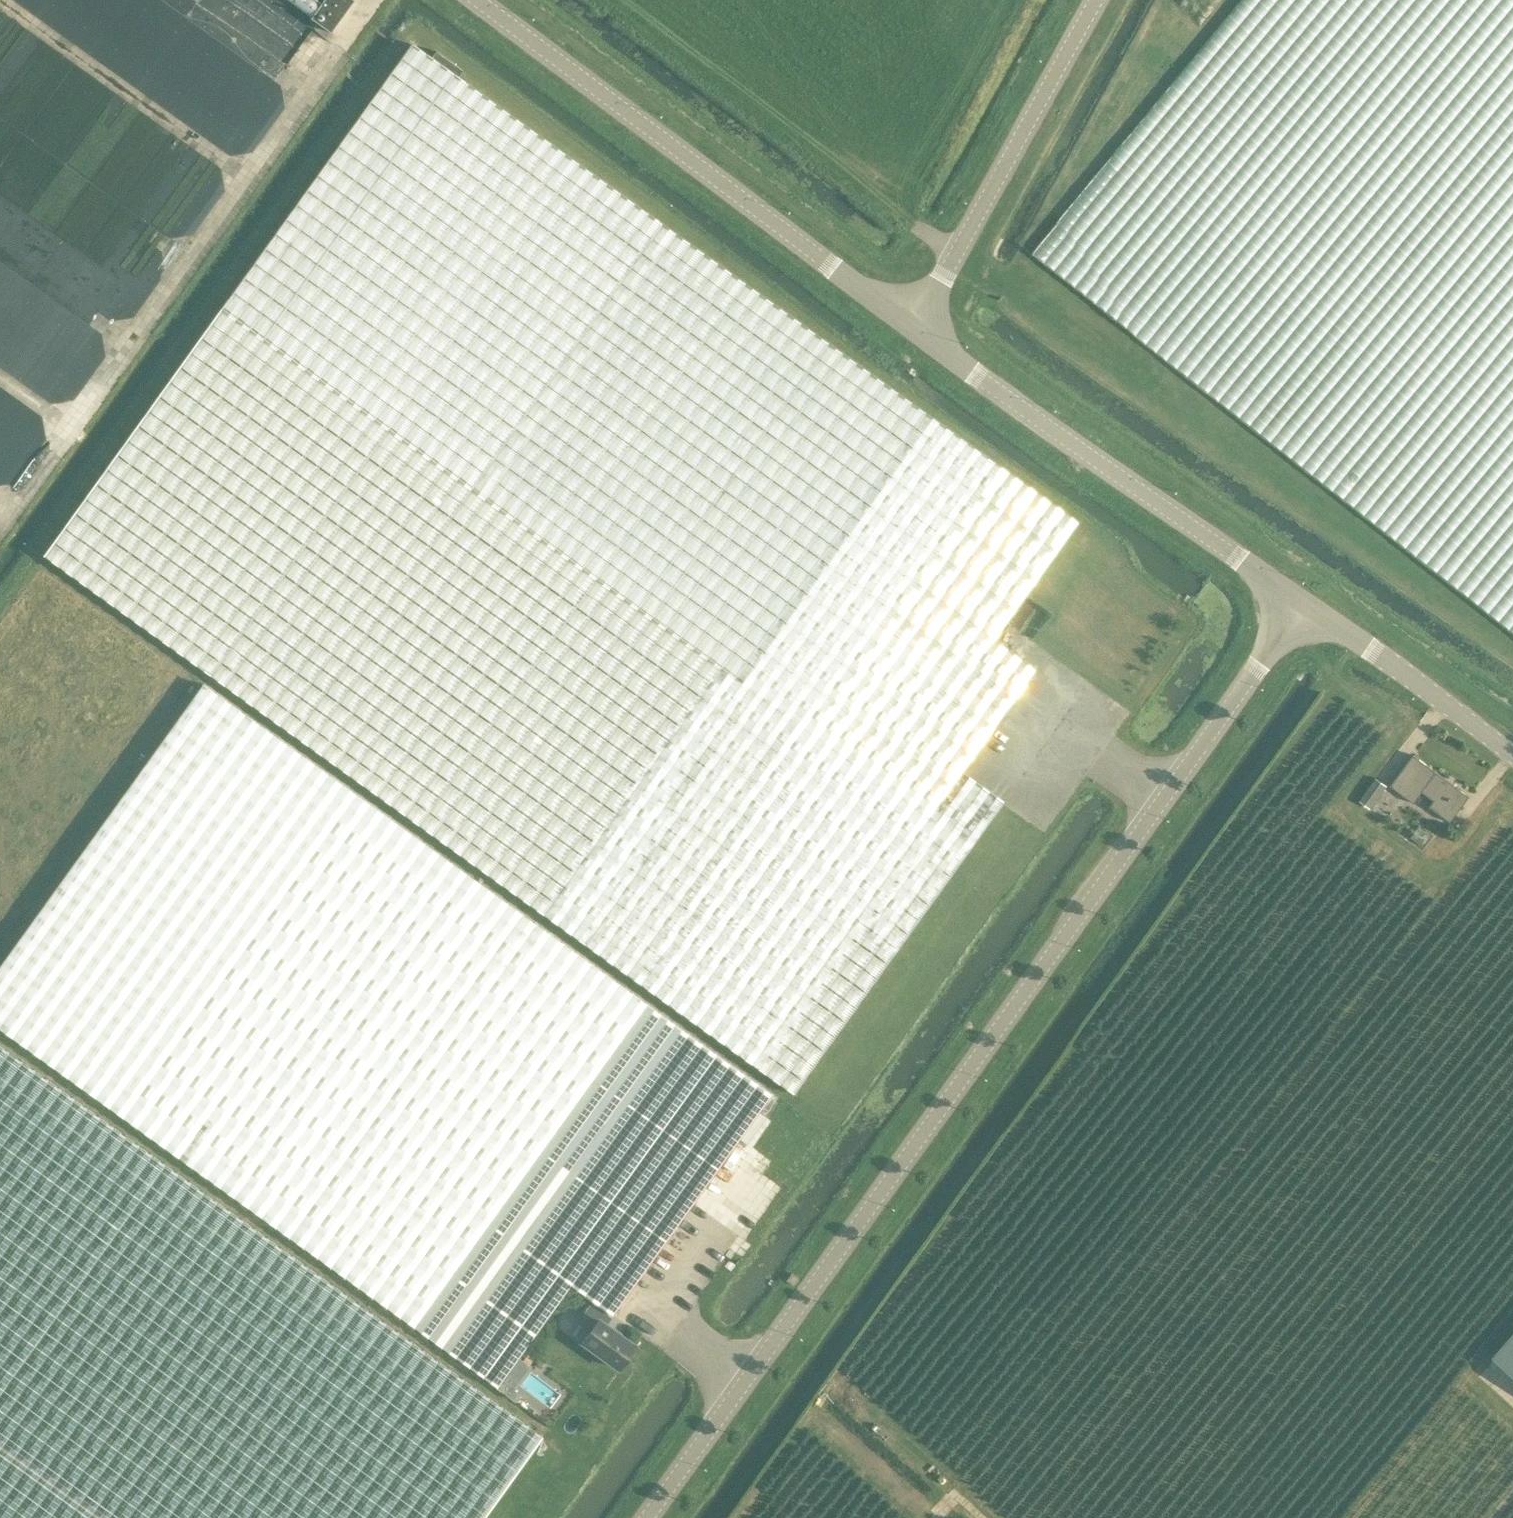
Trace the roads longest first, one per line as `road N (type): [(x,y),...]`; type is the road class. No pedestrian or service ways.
road 1 (unclassified): [(650,1517),(1306,606)]
road 2 (unclassified): [(916,333),(472,0)]
road 3 (unclassified): [(1306,606),(916,333)]
road 4 (unclassified): [(916,333),(1099,0)]
road 5 (unclassified): [(1512,756),(1306,606)]

